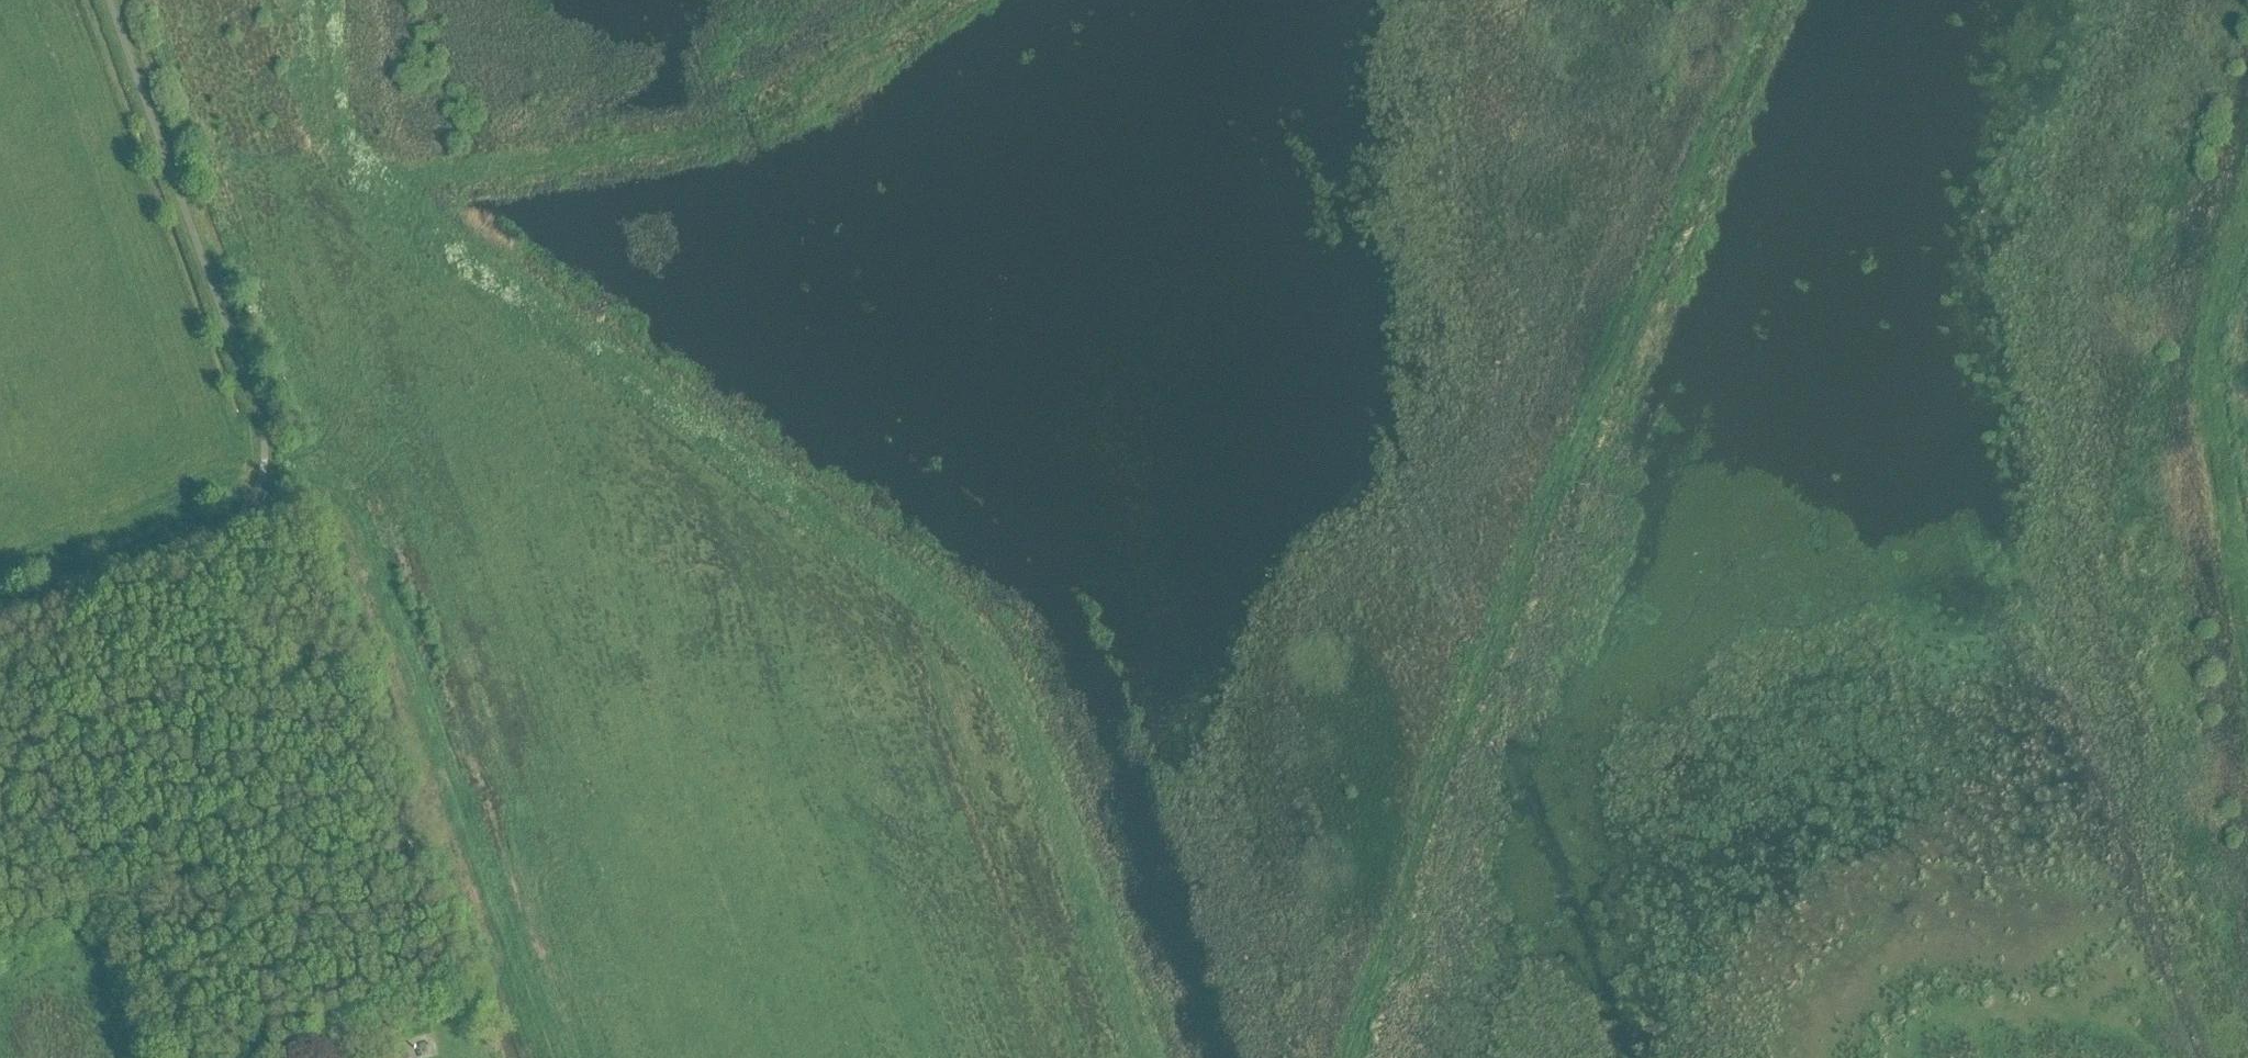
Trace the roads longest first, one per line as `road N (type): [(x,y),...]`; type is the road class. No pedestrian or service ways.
road 1 (track): [(0,929),(109,890),(175,1057)]

